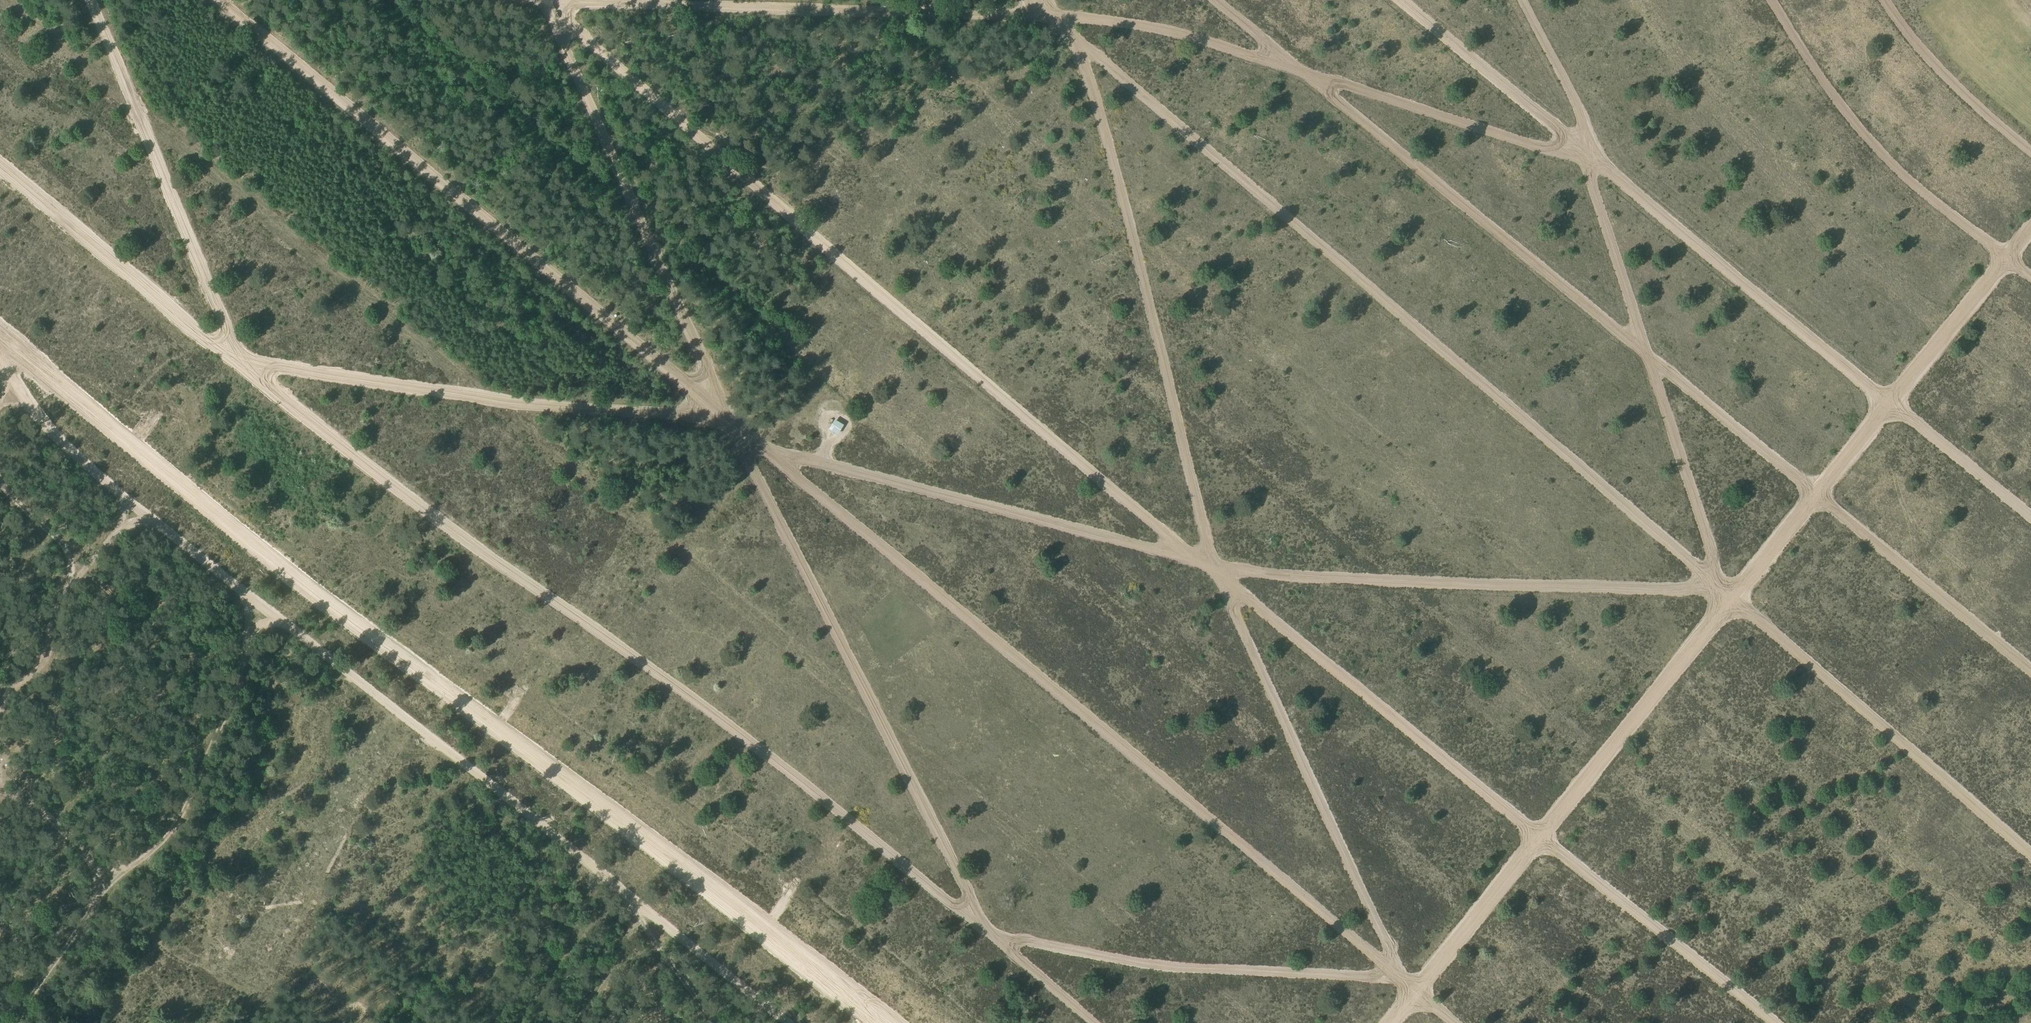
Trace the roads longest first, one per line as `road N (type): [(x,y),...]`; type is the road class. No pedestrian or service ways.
road 1 (track): [(874,1022),(868,1004),(232,530),(0,342)]
road 2 (track): [(1403,0),(2030,520)]

